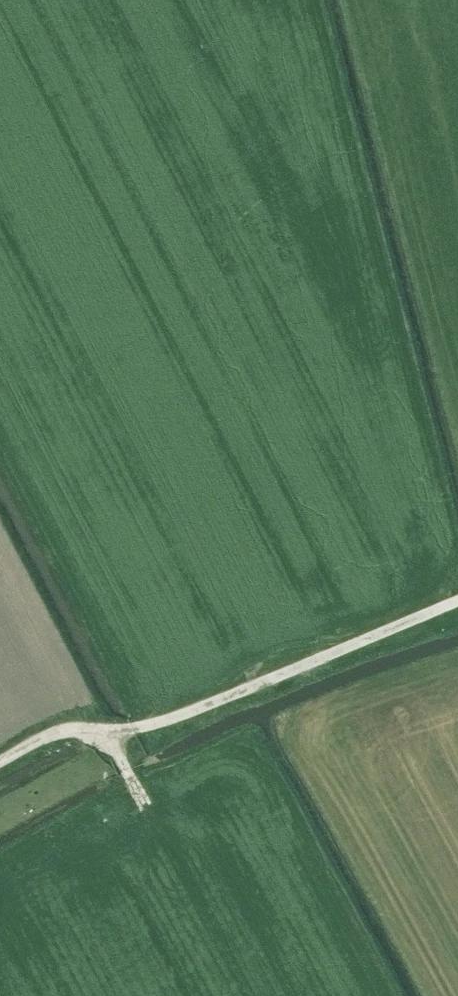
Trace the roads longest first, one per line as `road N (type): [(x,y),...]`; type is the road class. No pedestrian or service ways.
road 1 (track): [(0,762),(69,729),(155,724),(457,600)]

